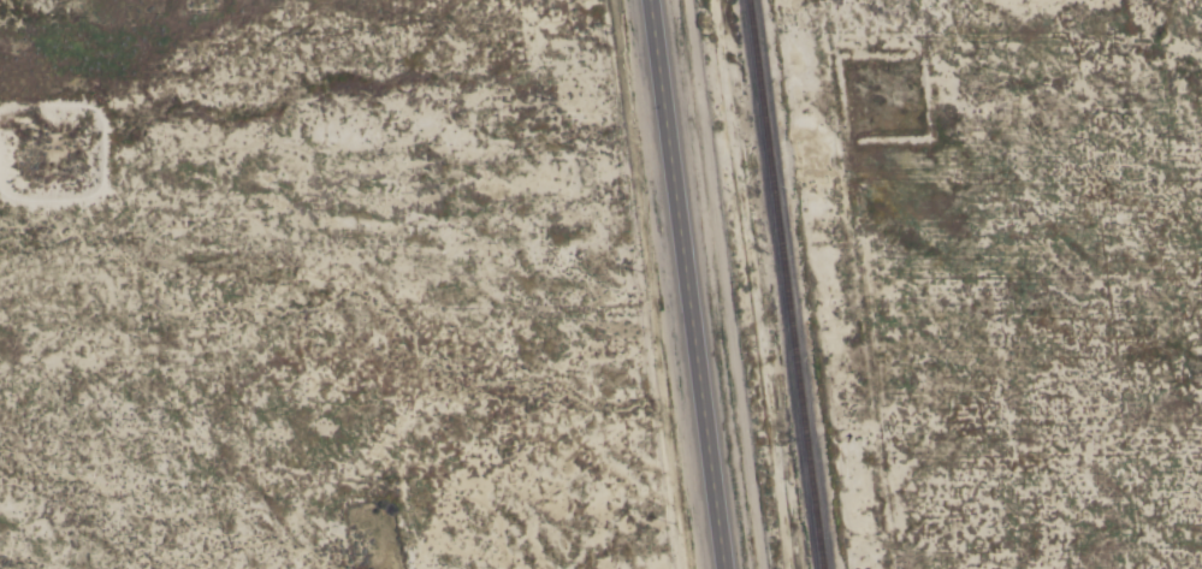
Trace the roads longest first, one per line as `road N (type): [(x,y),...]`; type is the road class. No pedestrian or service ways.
road 1 (secondary): [(722,568),(650,0)]

